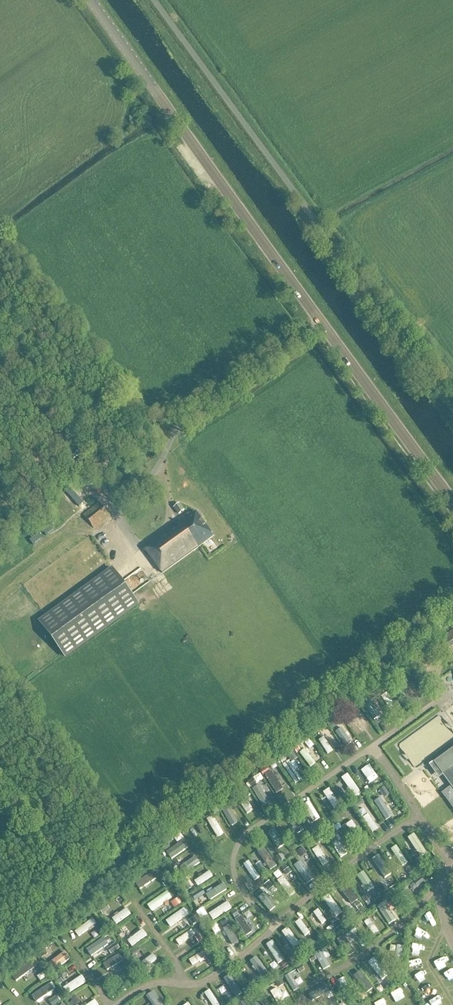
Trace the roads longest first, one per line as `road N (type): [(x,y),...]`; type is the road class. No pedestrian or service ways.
road 1 (secondary): [(452,501),(89,0)]
road 2 (track): [(447,662),(435,674),(448,697),(257,828),(237,854),(241,893),(276,923)]
road 3 (track): [(417,816),(203,986),(153,985),(119,1004)]
road 4 (track): [(372,746),(450,865),(439,912),(452,940)]
road 5 (track): [(450,865),(404,923),(305,1004)]

